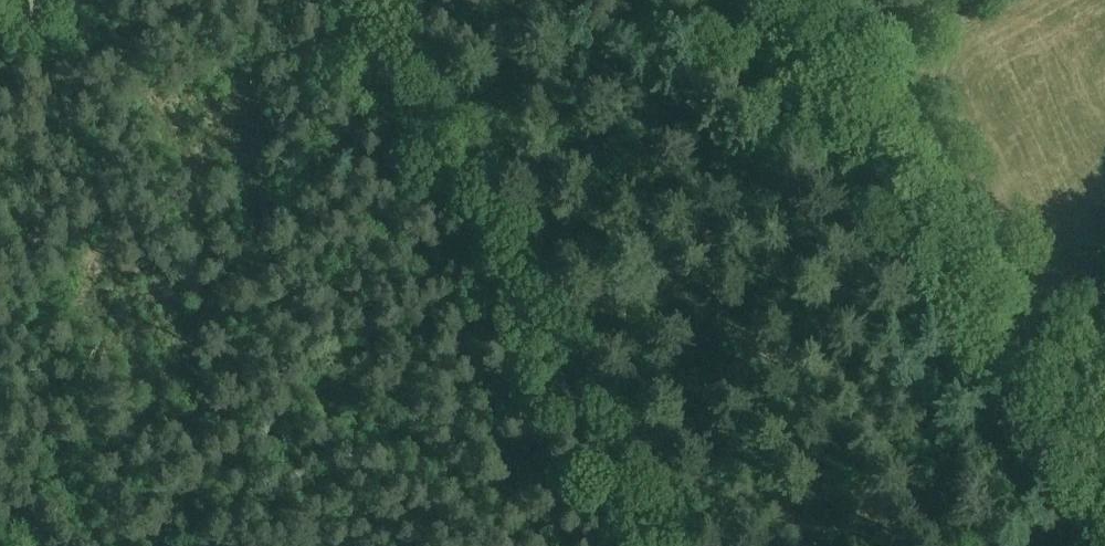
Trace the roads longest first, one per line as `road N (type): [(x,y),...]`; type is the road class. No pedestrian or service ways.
road 1 (track): [(649,545),(355,0)]
road 2 (track): [(1104,518),(779,0)]

